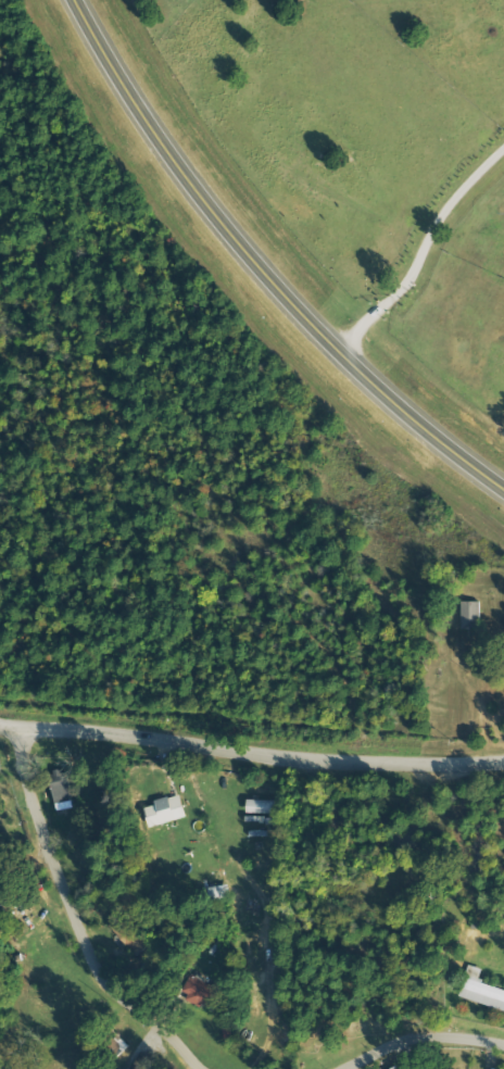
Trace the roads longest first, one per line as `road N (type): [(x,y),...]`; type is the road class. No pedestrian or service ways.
road 1 (secondary): [(503,487),(348,363),(265,277),(121,86),(73,0)]
road 2 (residential): [(0,722),(266,754),(503,761)]
road 3 (residential): [(194,1068),(87,958),(33,816),(22,726)]
road 4 (residential): [(503,1045),(403,1037),(344,1068)]

